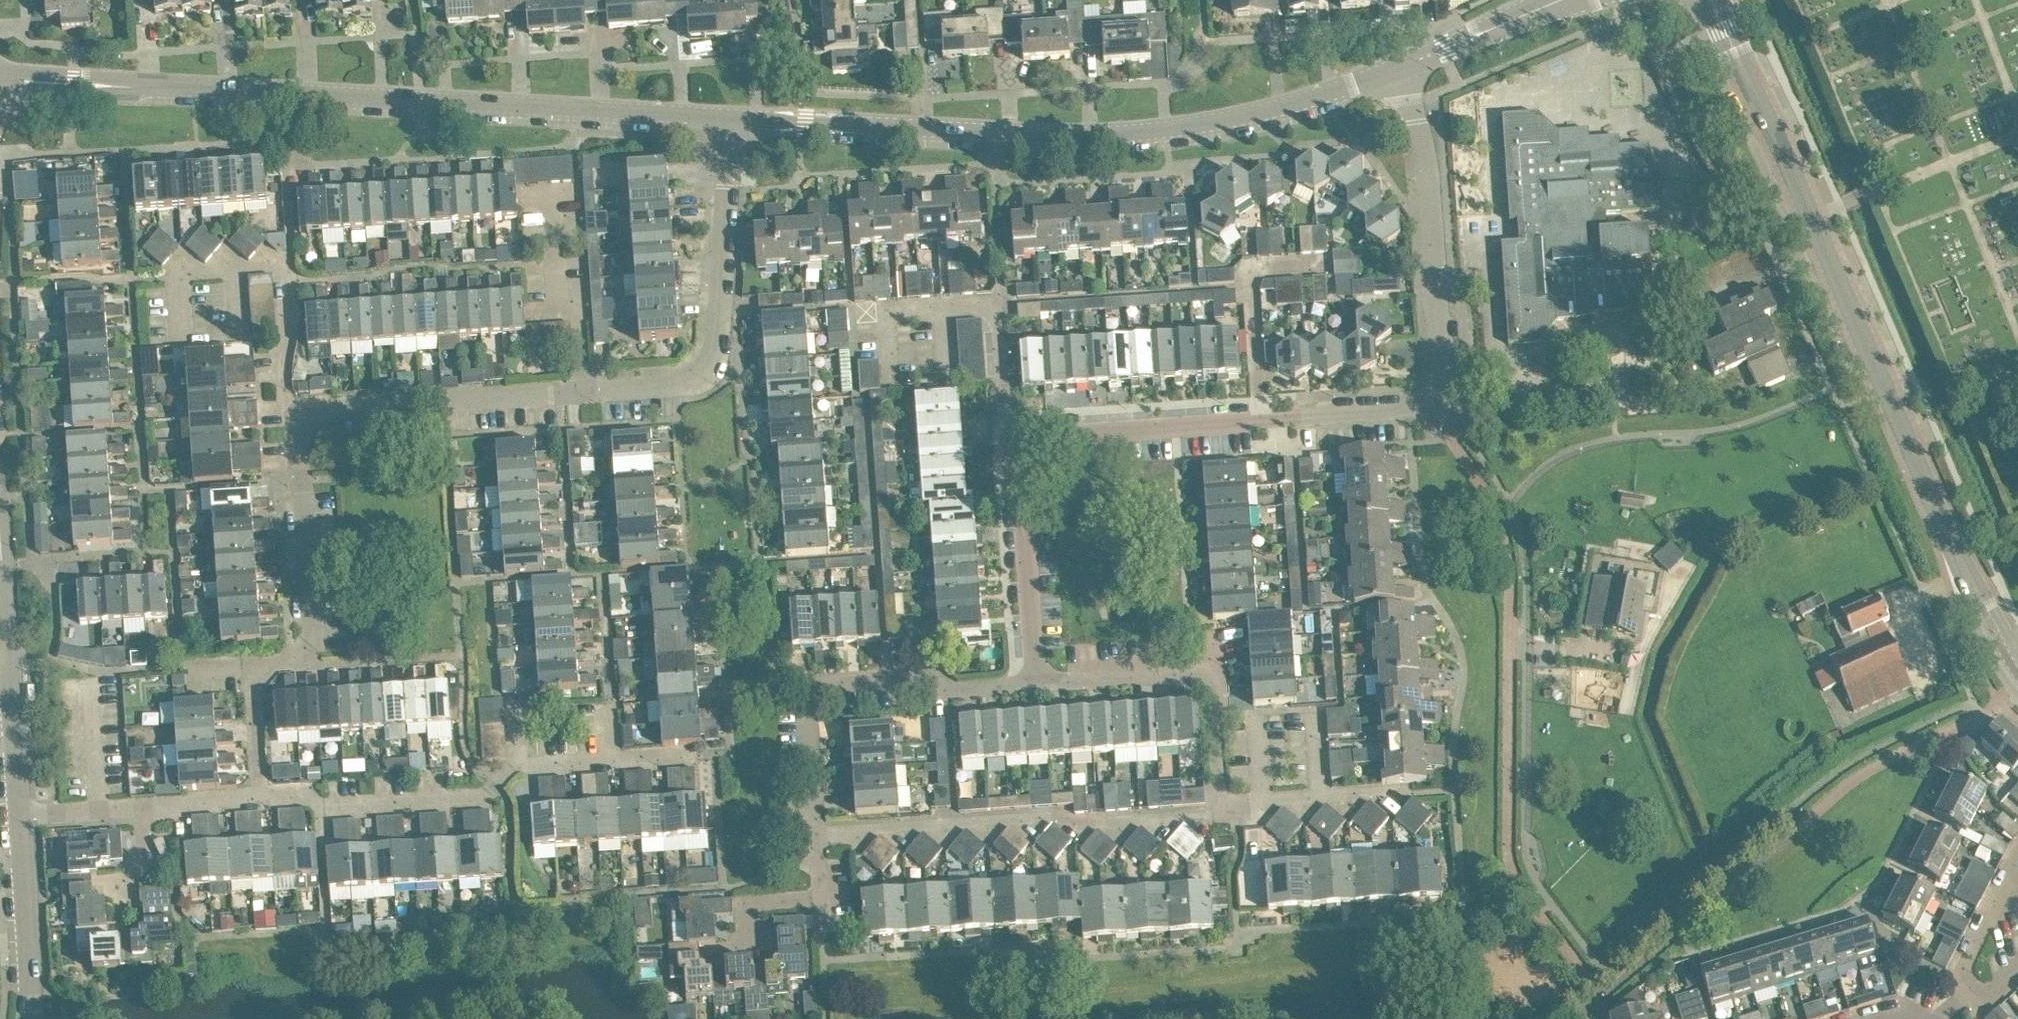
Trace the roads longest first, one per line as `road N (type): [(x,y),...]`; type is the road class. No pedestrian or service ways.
road 1 (residential): [(261,794),(253,698),(264,675),(312,637),(298,411),(674,384),(695,375),(712,355),(719,313),(729,120)]
road 2 (unclassified): [(2017,675),(1710,0)]
road 3 (unclassified): [(0,79),(729,120)]
road 4 (unclassified): [(729,120),(1072,136),(1184,127),(1400,67)]
road 5 (residential): [(1033,681),(1015,438),(1391,408),(1434,391)]
road 6 (residential): [(1402,791),(1221,807),(1211,671),(1033,681)]
road 7 (residential): [(714,753),(516,760),(481,796),(319,806),(305,793),(261,794)]
road 8 (residential): [(819,898),(804,682),(928,675),(947,688),(1033,681)]
road 9 (residential): [(1434,391),(1442,370),(1432,197),(1400,67)]
road 10 (unclassified): [(19,815),(0,560)]
road 11 (unclassified): [(31,1002),(19,815)]
road 12 (unclassified): [(1400,67),(1556,0)]
road 13 (residential): [(1968,986),(1962,981),(1978,924),(2001,884),(2017,871)]
road 14 (residential): [(144,806),(19,815)]

